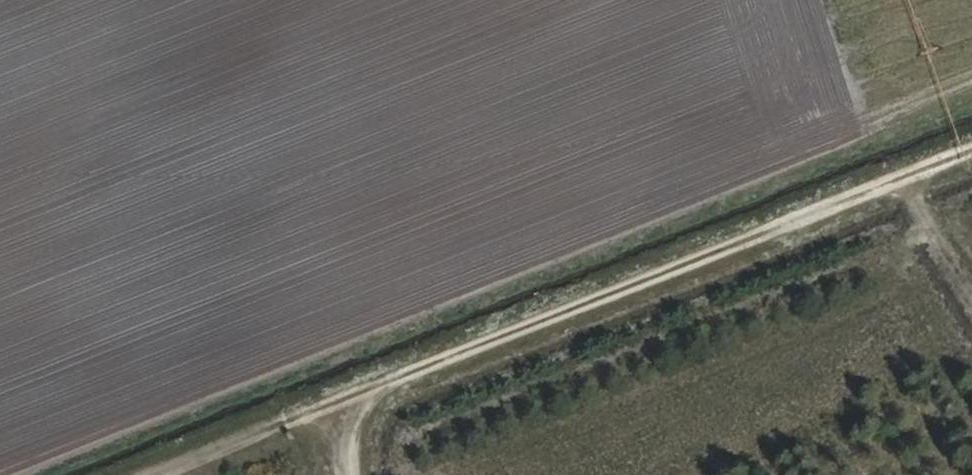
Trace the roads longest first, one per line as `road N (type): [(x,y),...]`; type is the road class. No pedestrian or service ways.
road 1 (track): [(353,474),(349,447),(365,409),(410,375),(971,158)]
road 2 (track): [(162,474),(410,375)]
road 3 (track): [(904,184),(971,288)]

